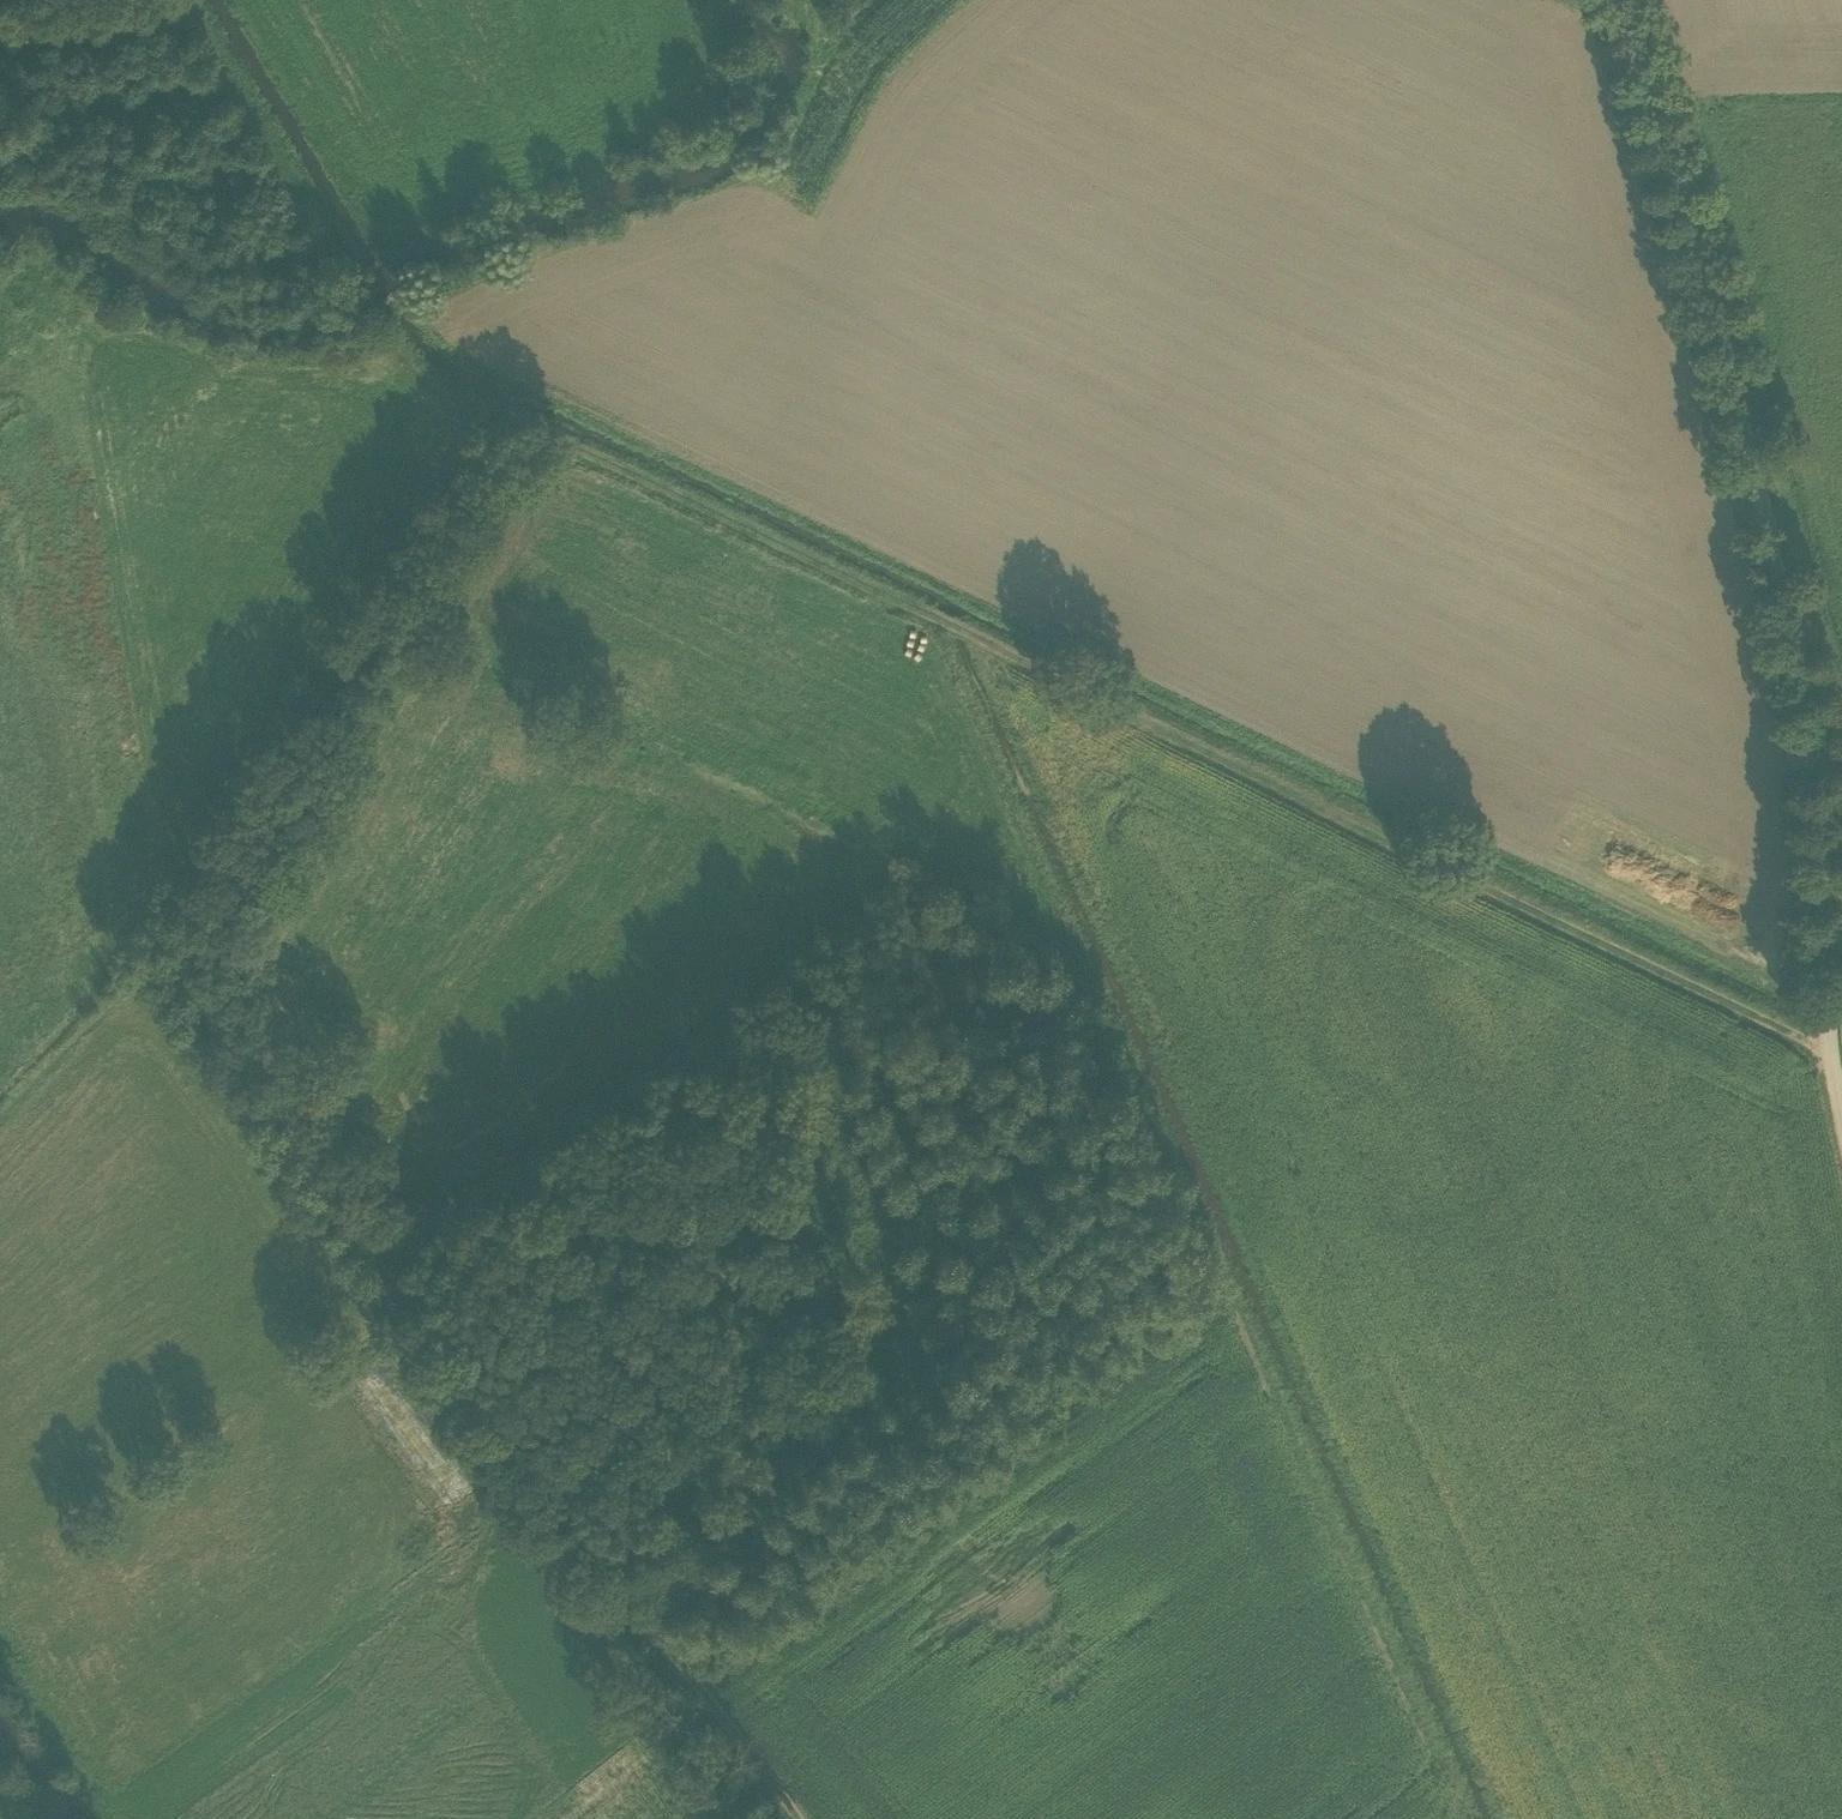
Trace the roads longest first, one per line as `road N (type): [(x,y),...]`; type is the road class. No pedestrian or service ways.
road 1 (track): [(1832,1051),(537,441),(496,453),(365,635),(175,963),(795,1818)]
road 2 (unclassified): [(1614,0),(1710,308),(1786,605),(1811,748),(1841,1115)]

